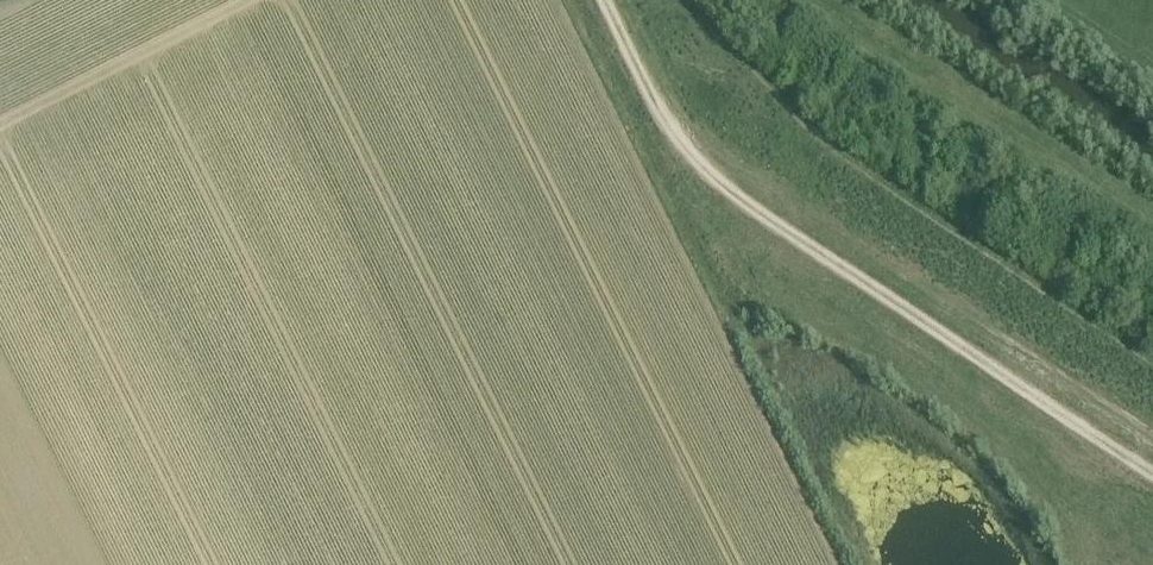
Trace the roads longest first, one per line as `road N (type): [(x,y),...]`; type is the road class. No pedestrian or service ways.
road 1 (track): [(1152,472),(726,191),(647,103),(599,0)]

